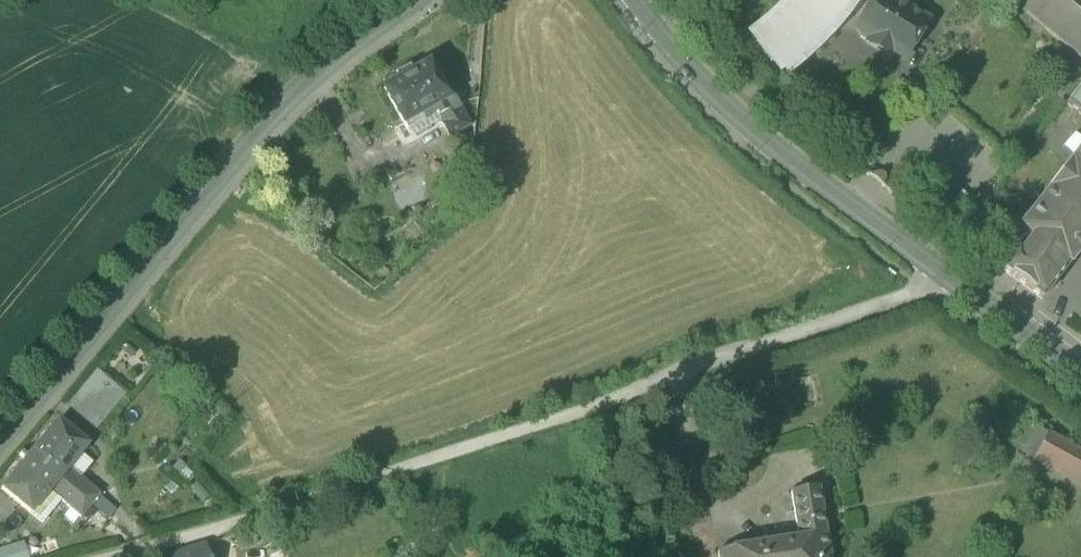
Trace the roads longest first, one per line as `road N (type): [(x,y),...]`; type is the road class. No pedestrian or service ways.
road 1 (residential): [(118,556),(502,436),(949,276)]
road 2 (residential): [(0,436),(278,110),(414,0)]
road 3 (secondary): [(949,276),(737,115),(637,0)]
road 4 (secondary): [(1080,373),(949,276)]

